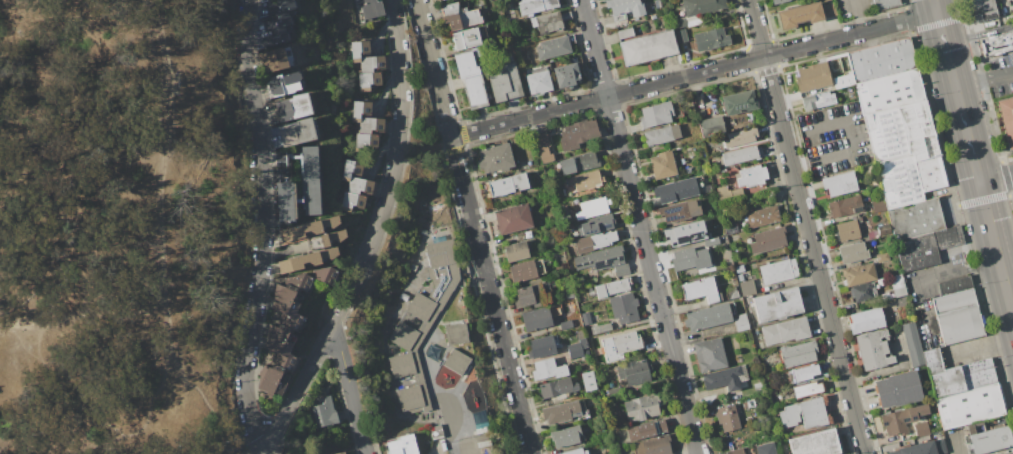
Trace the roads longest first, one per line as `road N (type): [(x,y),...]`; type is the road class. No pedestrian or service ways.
road 1 (residential): [(450,137),(938,13)]
road 2 (track): [(146,0),(165,60),(159,237),(169,354),(222,432),(256,430)]
road 3 (residential): [(266,453),(389,196),(402,78),(393,0)]
road 4 (residential): [(865,453),(751,0)]
road 5 (residential): [(585,0),(698,453)]
road 6 (residential): [(246,0),(263,236),(245,397),(269,446)]
road 7 (primary): [(1012,314),(935,0)]
road 8 (residential): [(454,151),(531,453)]
road 9 (residential): [(416,0),(454,151)]
road 10 (track): [(169,354),(85,424),(77,453)]
road 11 (residential): [(333,323),(366,445)]

